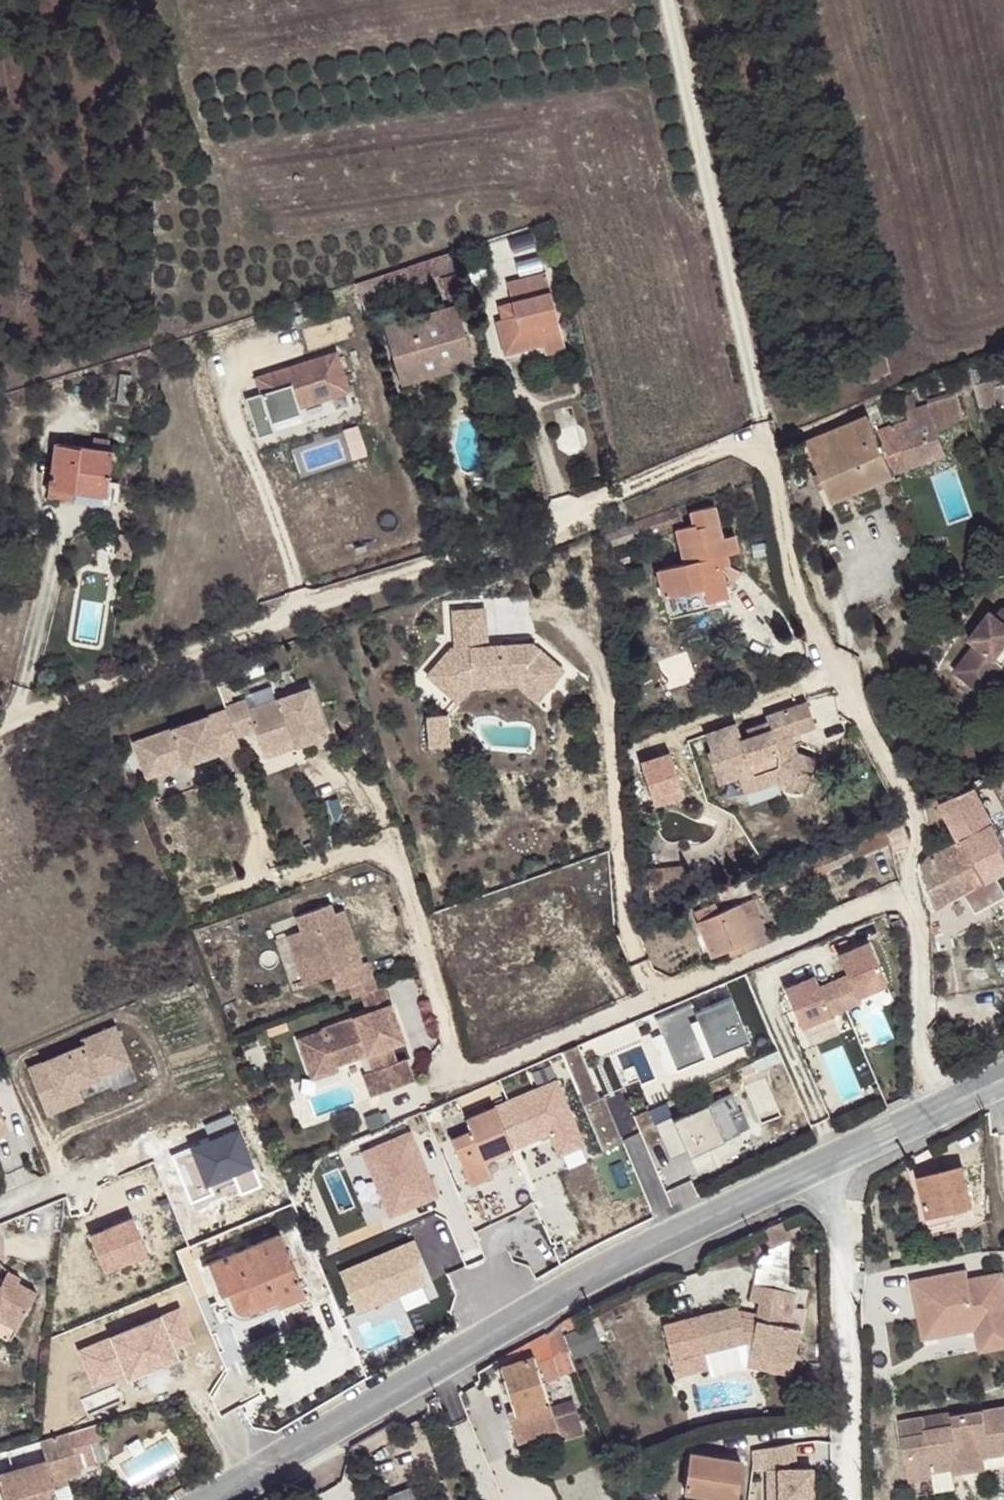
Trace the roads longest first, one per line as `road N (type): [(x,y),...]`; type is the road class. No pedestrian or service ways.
road 1 (residential): [(212,1499),(577,1284),(818,1170)]
road 2 (residential): [(853,1499),(848,1268),(818,1170)]
road 3 (residential): [(818,1170),(1003,1082)]

